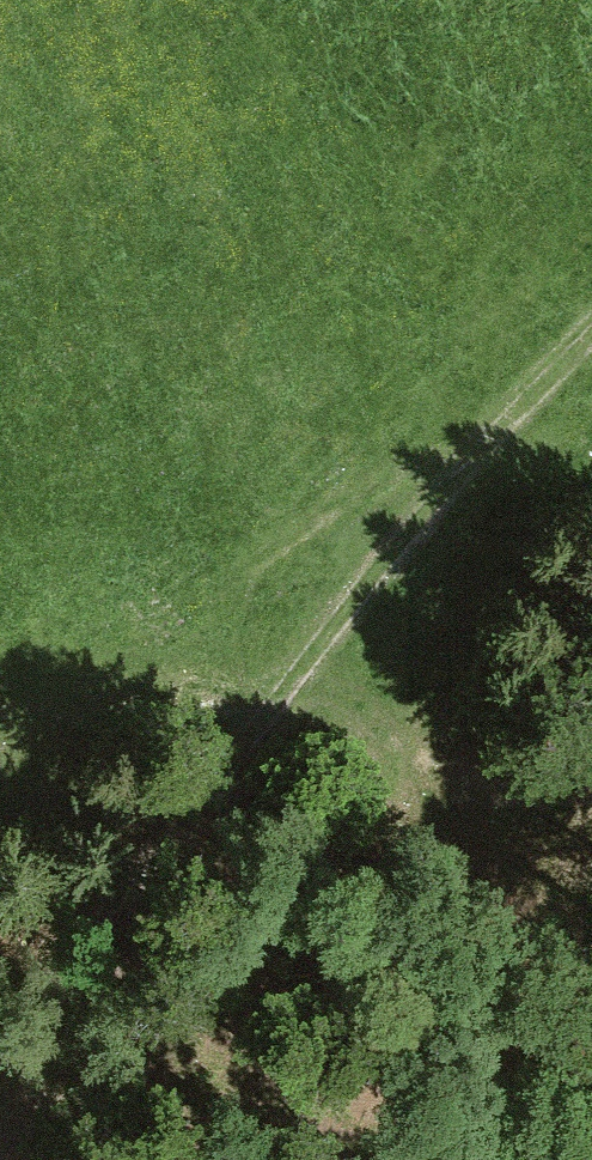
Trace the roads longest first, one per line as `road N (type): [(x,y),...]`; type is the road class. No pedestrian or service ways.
road 1 (track): [(492,418),(407,570),(289,725),(179,841),(108,945),(11,1159)]
road 2 (track): [(591,324),(492,418),(33,675),(0,717)]

